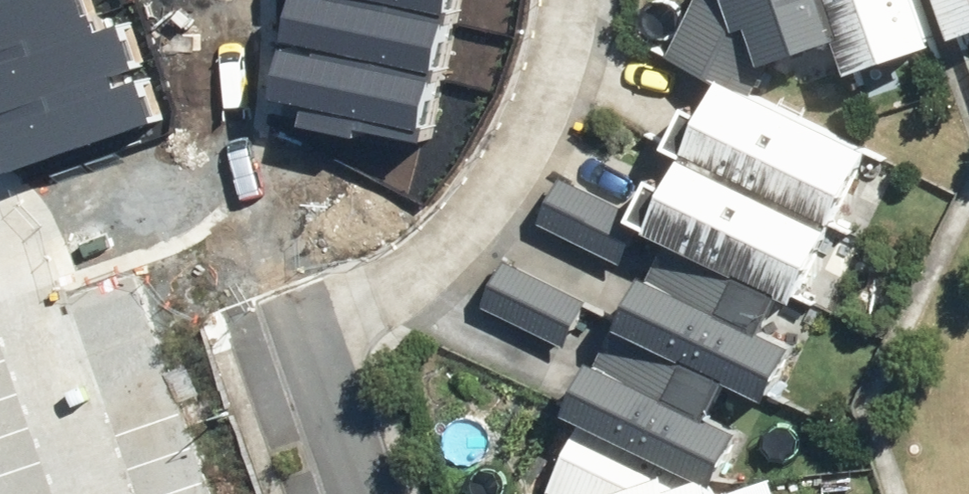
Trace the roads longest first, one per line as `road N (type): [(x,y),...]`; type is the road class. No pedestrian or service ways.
road 1 (residential): [(590,0),(585,54),(560,142),(531,188),(487,238),(421,289),(307,338)]
road 2 (residential): [(307,338),(362,493)]

